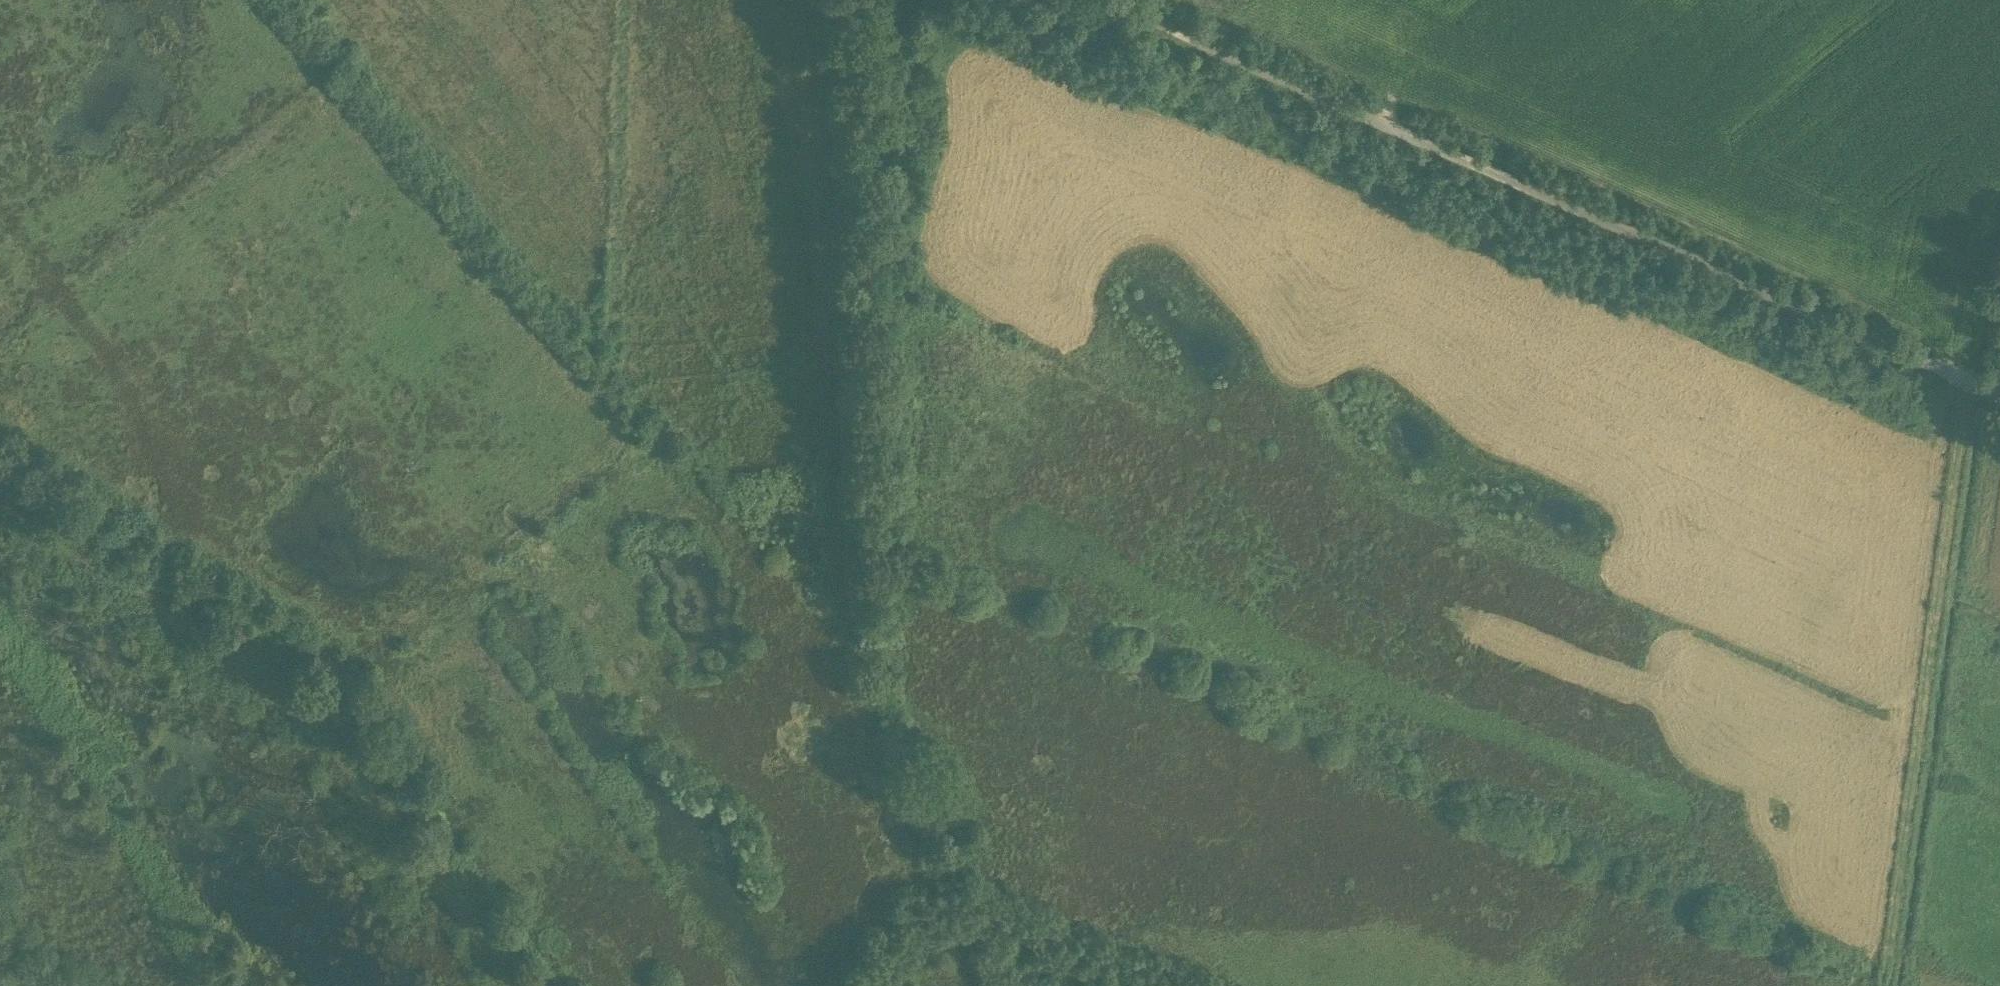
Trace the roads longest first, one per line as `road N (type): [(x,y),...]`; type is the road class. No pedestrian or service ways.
road 1 (unclassified): [(1340,106),(1999,395)]

